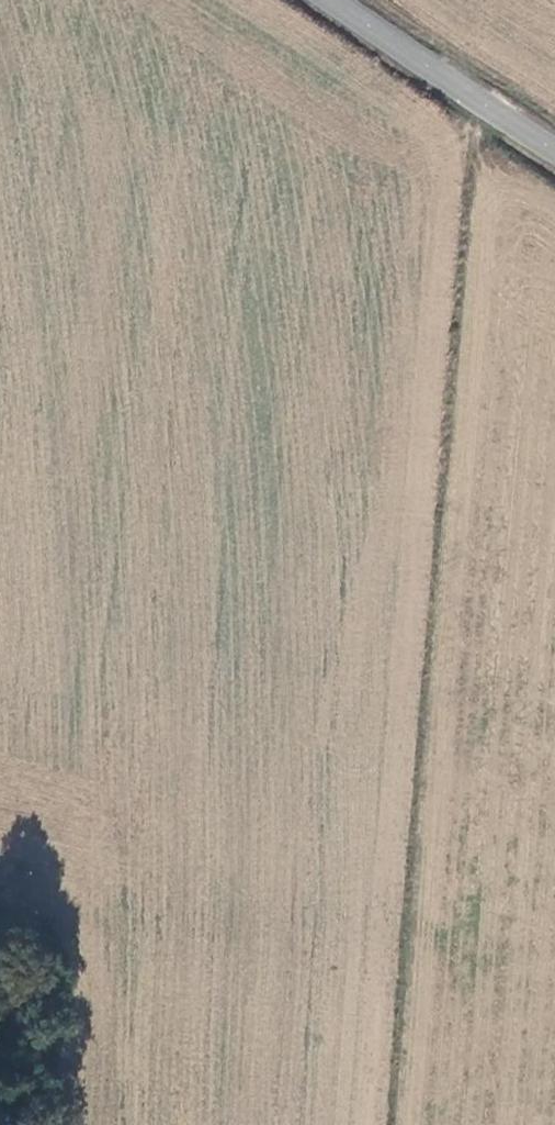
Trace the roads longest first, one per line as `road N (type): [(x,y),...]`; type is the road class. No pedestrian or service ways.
road 1 (tertiary): [(328,0),(554,149)]

